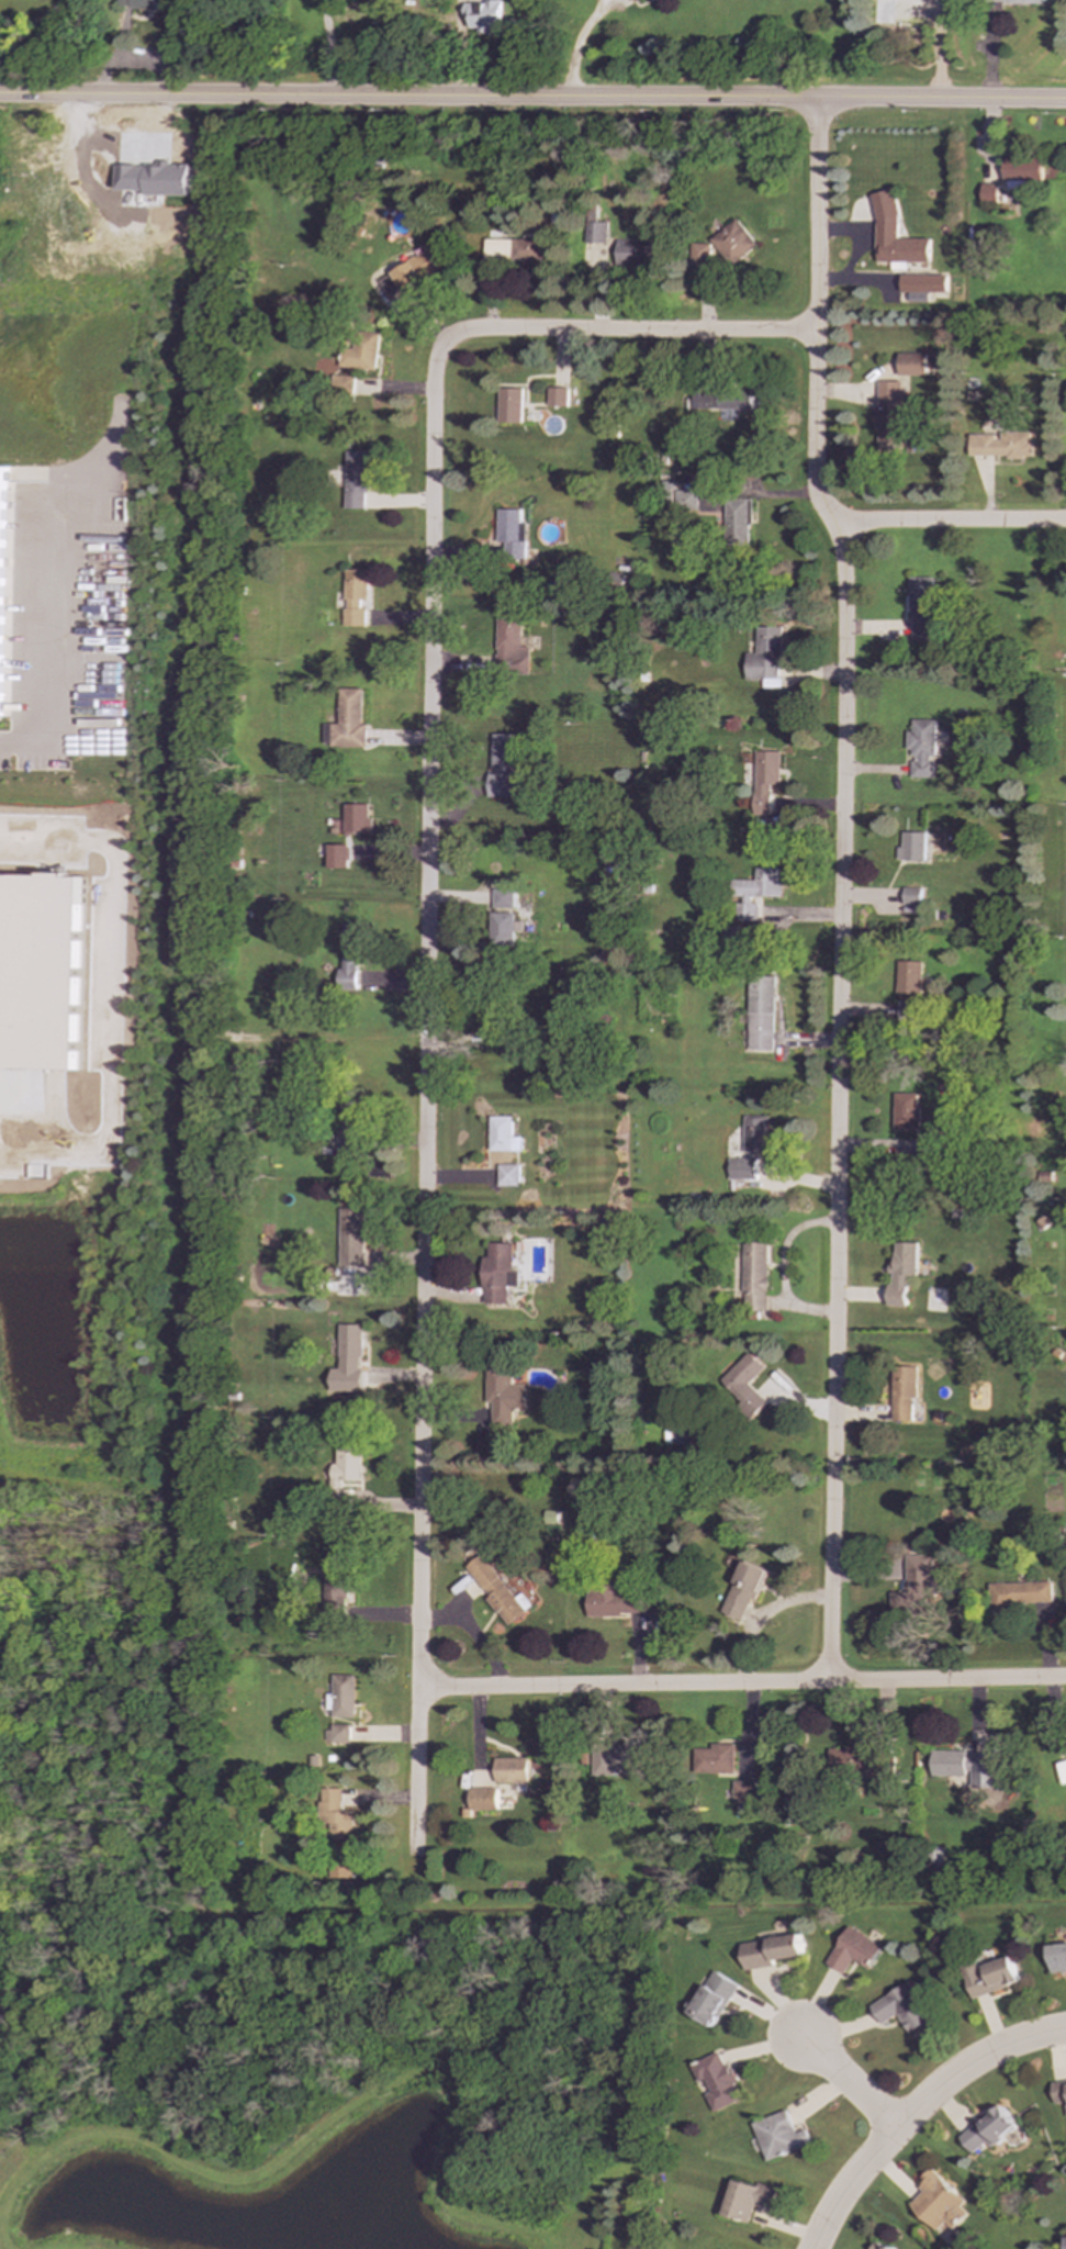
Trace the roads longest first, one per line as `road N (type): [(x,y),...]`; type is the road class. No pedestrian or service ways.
road 1 (residential): [(827,1681),(841,570),(812,469),(817,100)]
road 2 (residential): [(429,450),(413,1840)]
road 3 (secondary): [(817,100),(0,96)]
road 4 (residential): [(1065,1678),(417,1689)]
road 5 (residential): [(815,334),(465,332),(444,340),(433,360),(429,450)]
road 6 (residential): [(811,2248),(868,2157),(947,2078),(1010,2043),(1065,2028)]
road 7 (secondary): [(1065,101),(817,100)]
road 8 (residential): [(1065,522),(871,522),(834,532)]
road 9 (residential): [(893,2128),(795,2038)]

